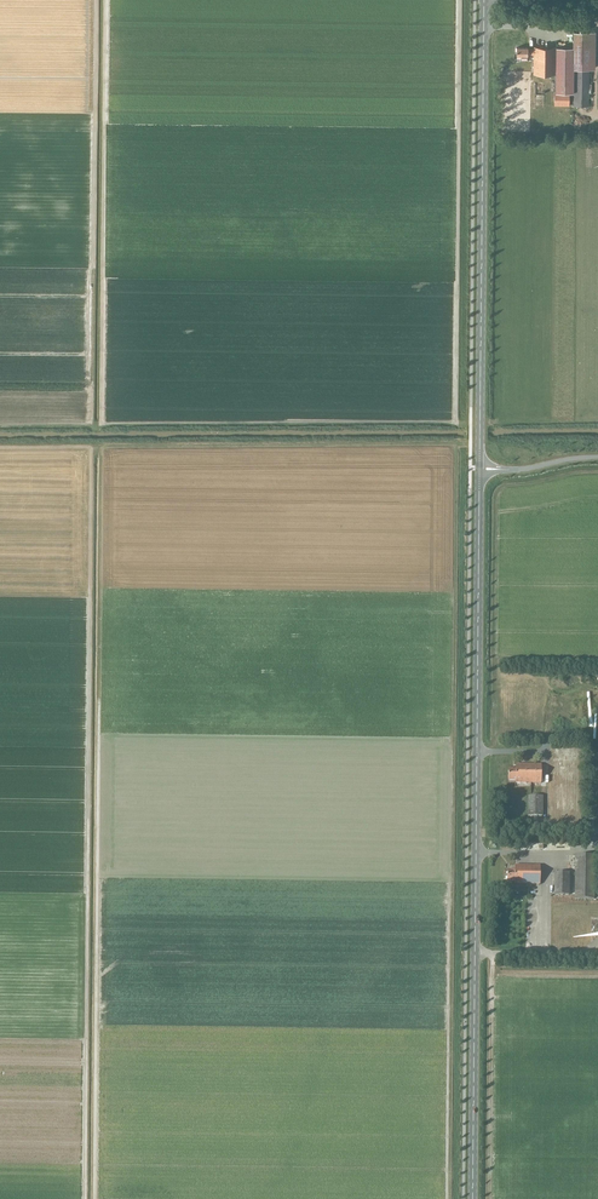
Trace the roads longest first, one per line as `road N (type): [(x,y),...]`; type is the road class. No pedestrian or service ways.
road 1 (secondary): [(473,1198),(479,473)]
road 2 (secondary): [(479,465),(484,0)]

